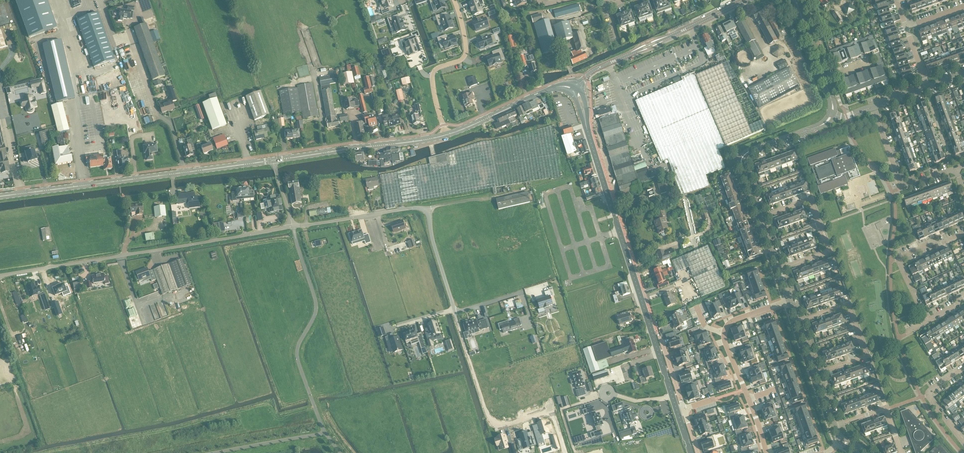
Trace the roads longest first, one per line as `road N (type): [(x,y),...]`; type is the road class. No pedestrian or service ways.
road 1 (unclassified): [(0,276),(293,227)]
road 2 (tertiary): [(673,396),(585,118)]
road 3 (tertiary): [(0,197),(273,160)]
road 4 (unclassified): [(564,452),(551,412),(504,426),(491,421),(454,311)]
road 5 (residential): [(767,452),(723,333),(728,324),(790,301)]
road 6 (unclassified): [(575,91),(598,68),(743,0)]
road 7 (tertiary): [(273,160),(446,135)]
road 8 (tertiary): [(761,220),(743,156),(834,115)]
road 9 (residential): [(779,270),(829,251),(811,202),(761,220)]
road 10 (residential): [(454,0),(466,55),(433,74),(446,135)]
road 11 (residential): [(872,107),(901,187),(955,169)]
road 12 (tertiary): [(446,135),(557,87),(575,91)]
road 13 (residential): [(927,322),(899,260),(963,234)]
road 14 (unclassified): [(293,227),(427,208)]

